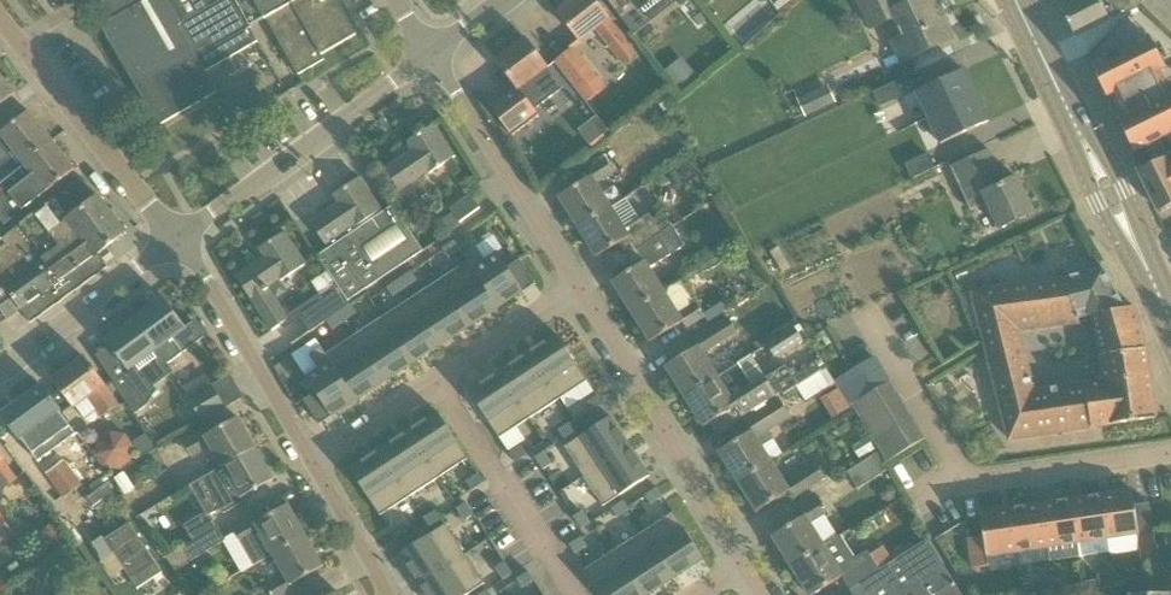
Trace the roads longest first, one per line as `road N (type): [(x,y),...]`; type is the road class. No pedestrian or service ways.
road 1 (residential): [(869,321),(973,485),(1170,459)]
road 2 (residential): [(746,570),(573,296)]
road 3 (residential): [(309,470),(573,296)]
road 4 (residential): [(183,247),(436,63)]
road 5 (residential): [(183,247),(0,20)]
road 6 (residential): [(573,296),(436,63)]
road 7 (residential): [(309,470),(183,247)]
road 8 (residential): [(0,376),(183,247)]
road 9 (primary): [(1090,152),(1016,0)]
road 10 (residential): [(382,594),(309,470)]

